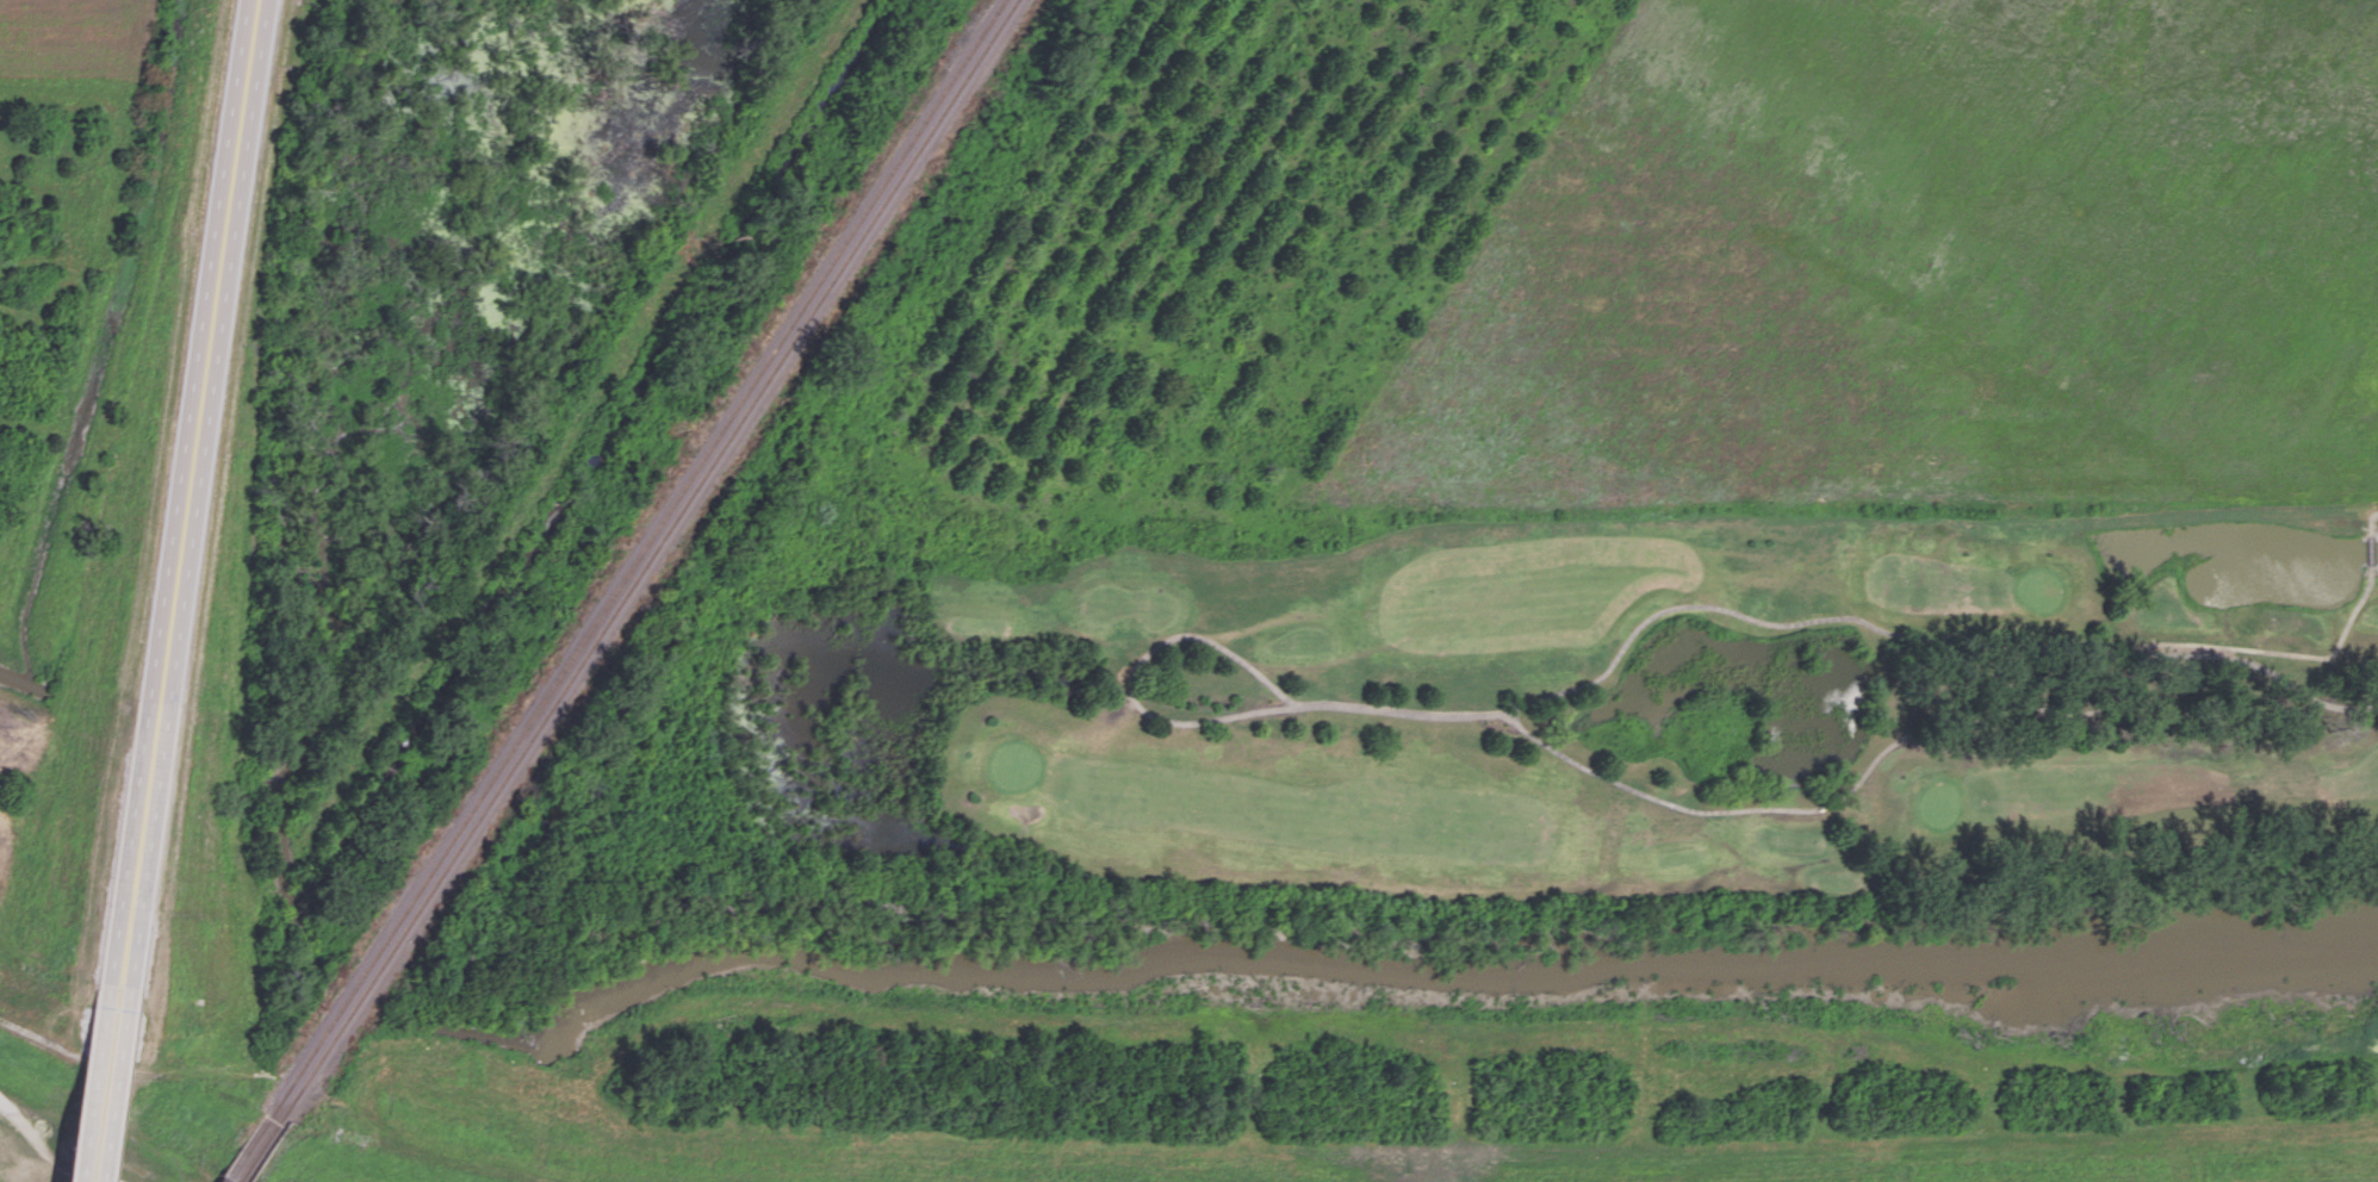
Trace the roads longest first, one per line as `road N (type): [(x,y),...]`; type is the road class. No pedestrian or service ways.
road 1 (primary): [(261,0),(114,982)]
road 2 (primary): [(114,982),(99,1014),(75,1181)]
road 3 (primary): [(96,1181),(119,1018),(114,982)]

